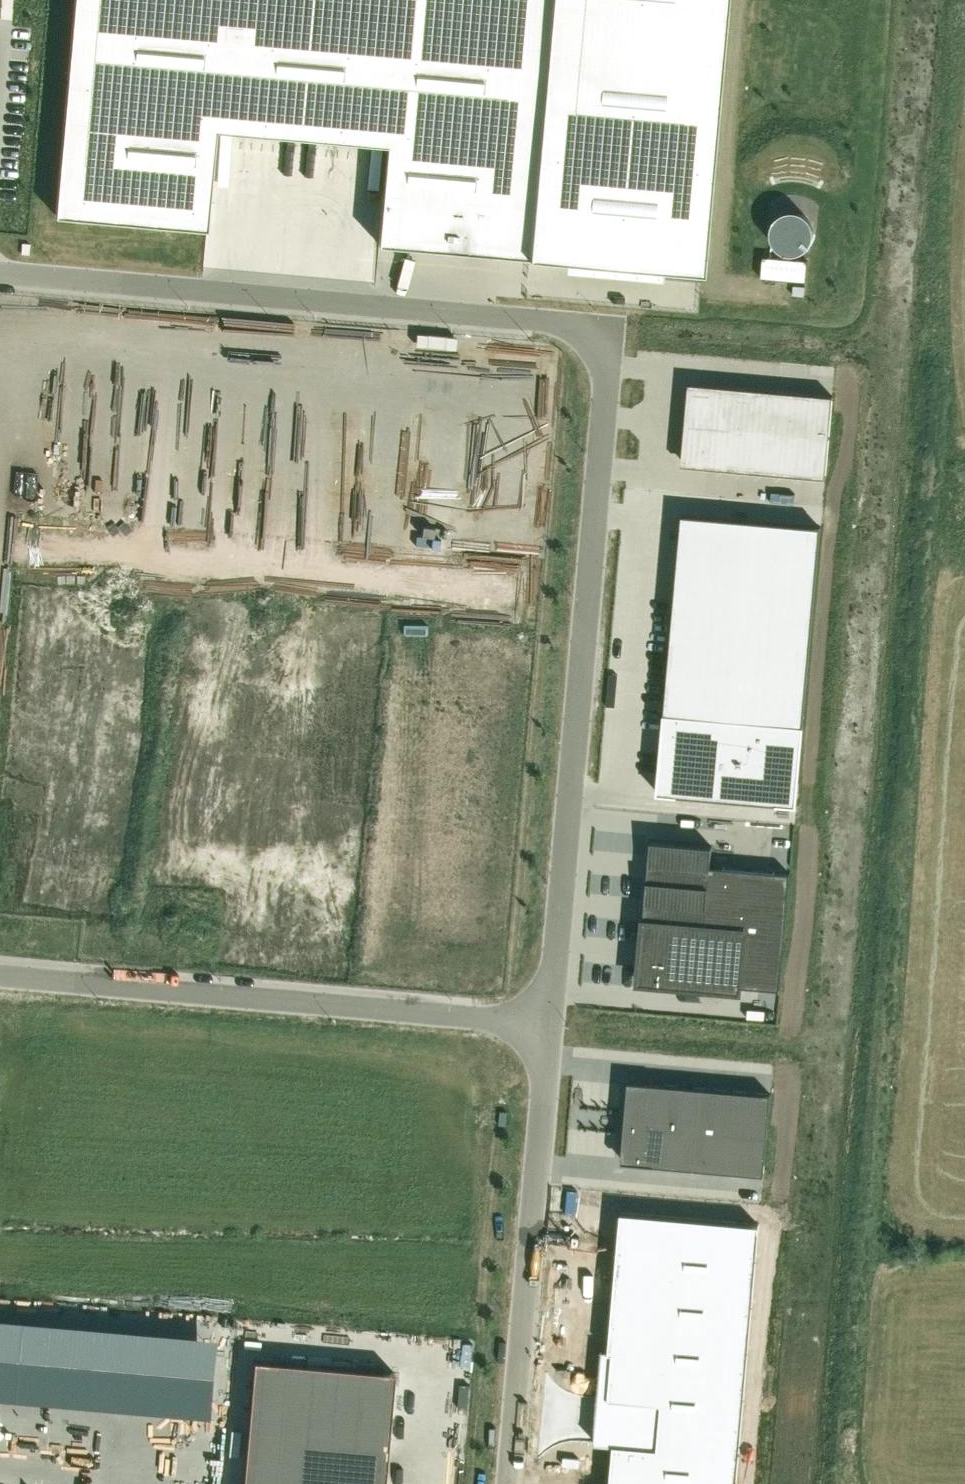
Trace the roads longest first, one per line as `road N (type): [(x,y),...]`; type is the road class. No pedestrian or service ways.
road 1 (unclassified): [(0,274),(600,328),(549,1028)]
road 2 (unclassified): [(0,975),(549,1028)]
road 3 (unclassified): [(549,1028),(503,1483)]

